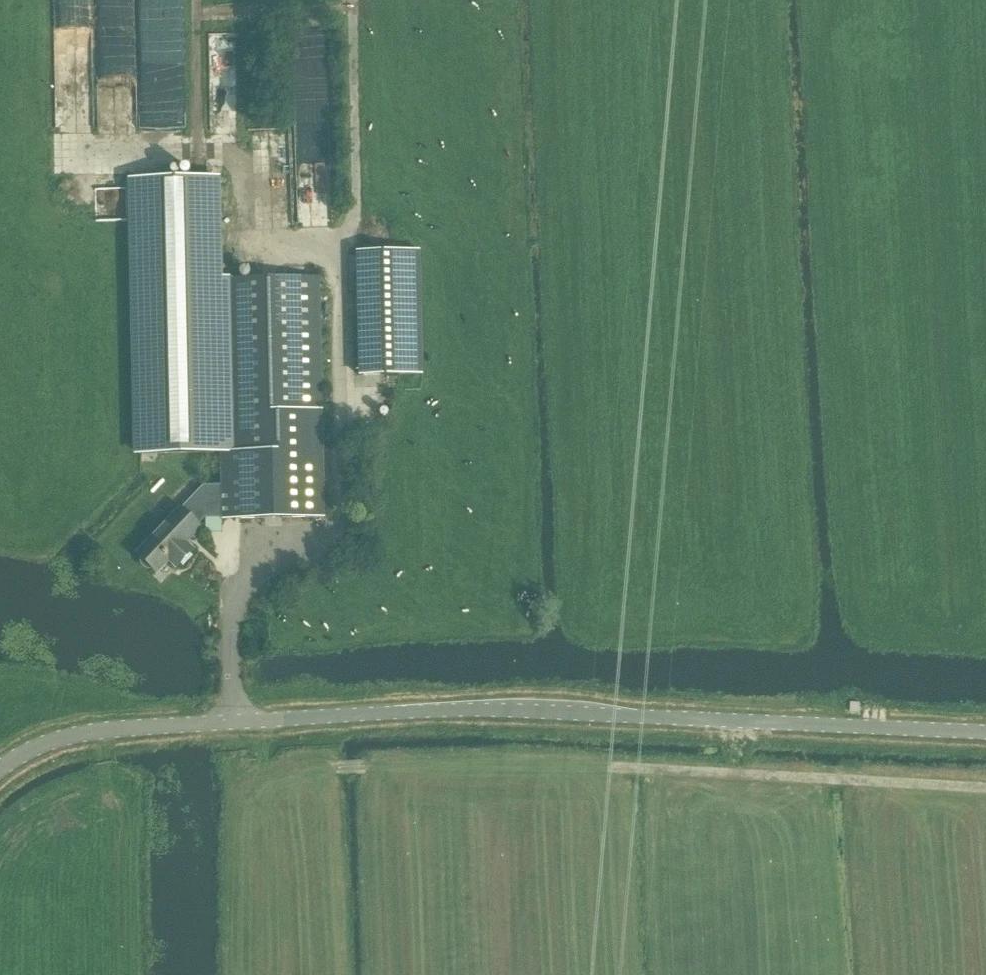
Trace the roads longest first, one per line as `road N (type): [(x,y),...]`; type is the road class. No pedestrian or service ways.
road 1 (unclassified): [(985,733),(489,710),(120,729),(67,737),(0,770)]
road 2 (track): [(338,244),(355,211),(351,0)]

